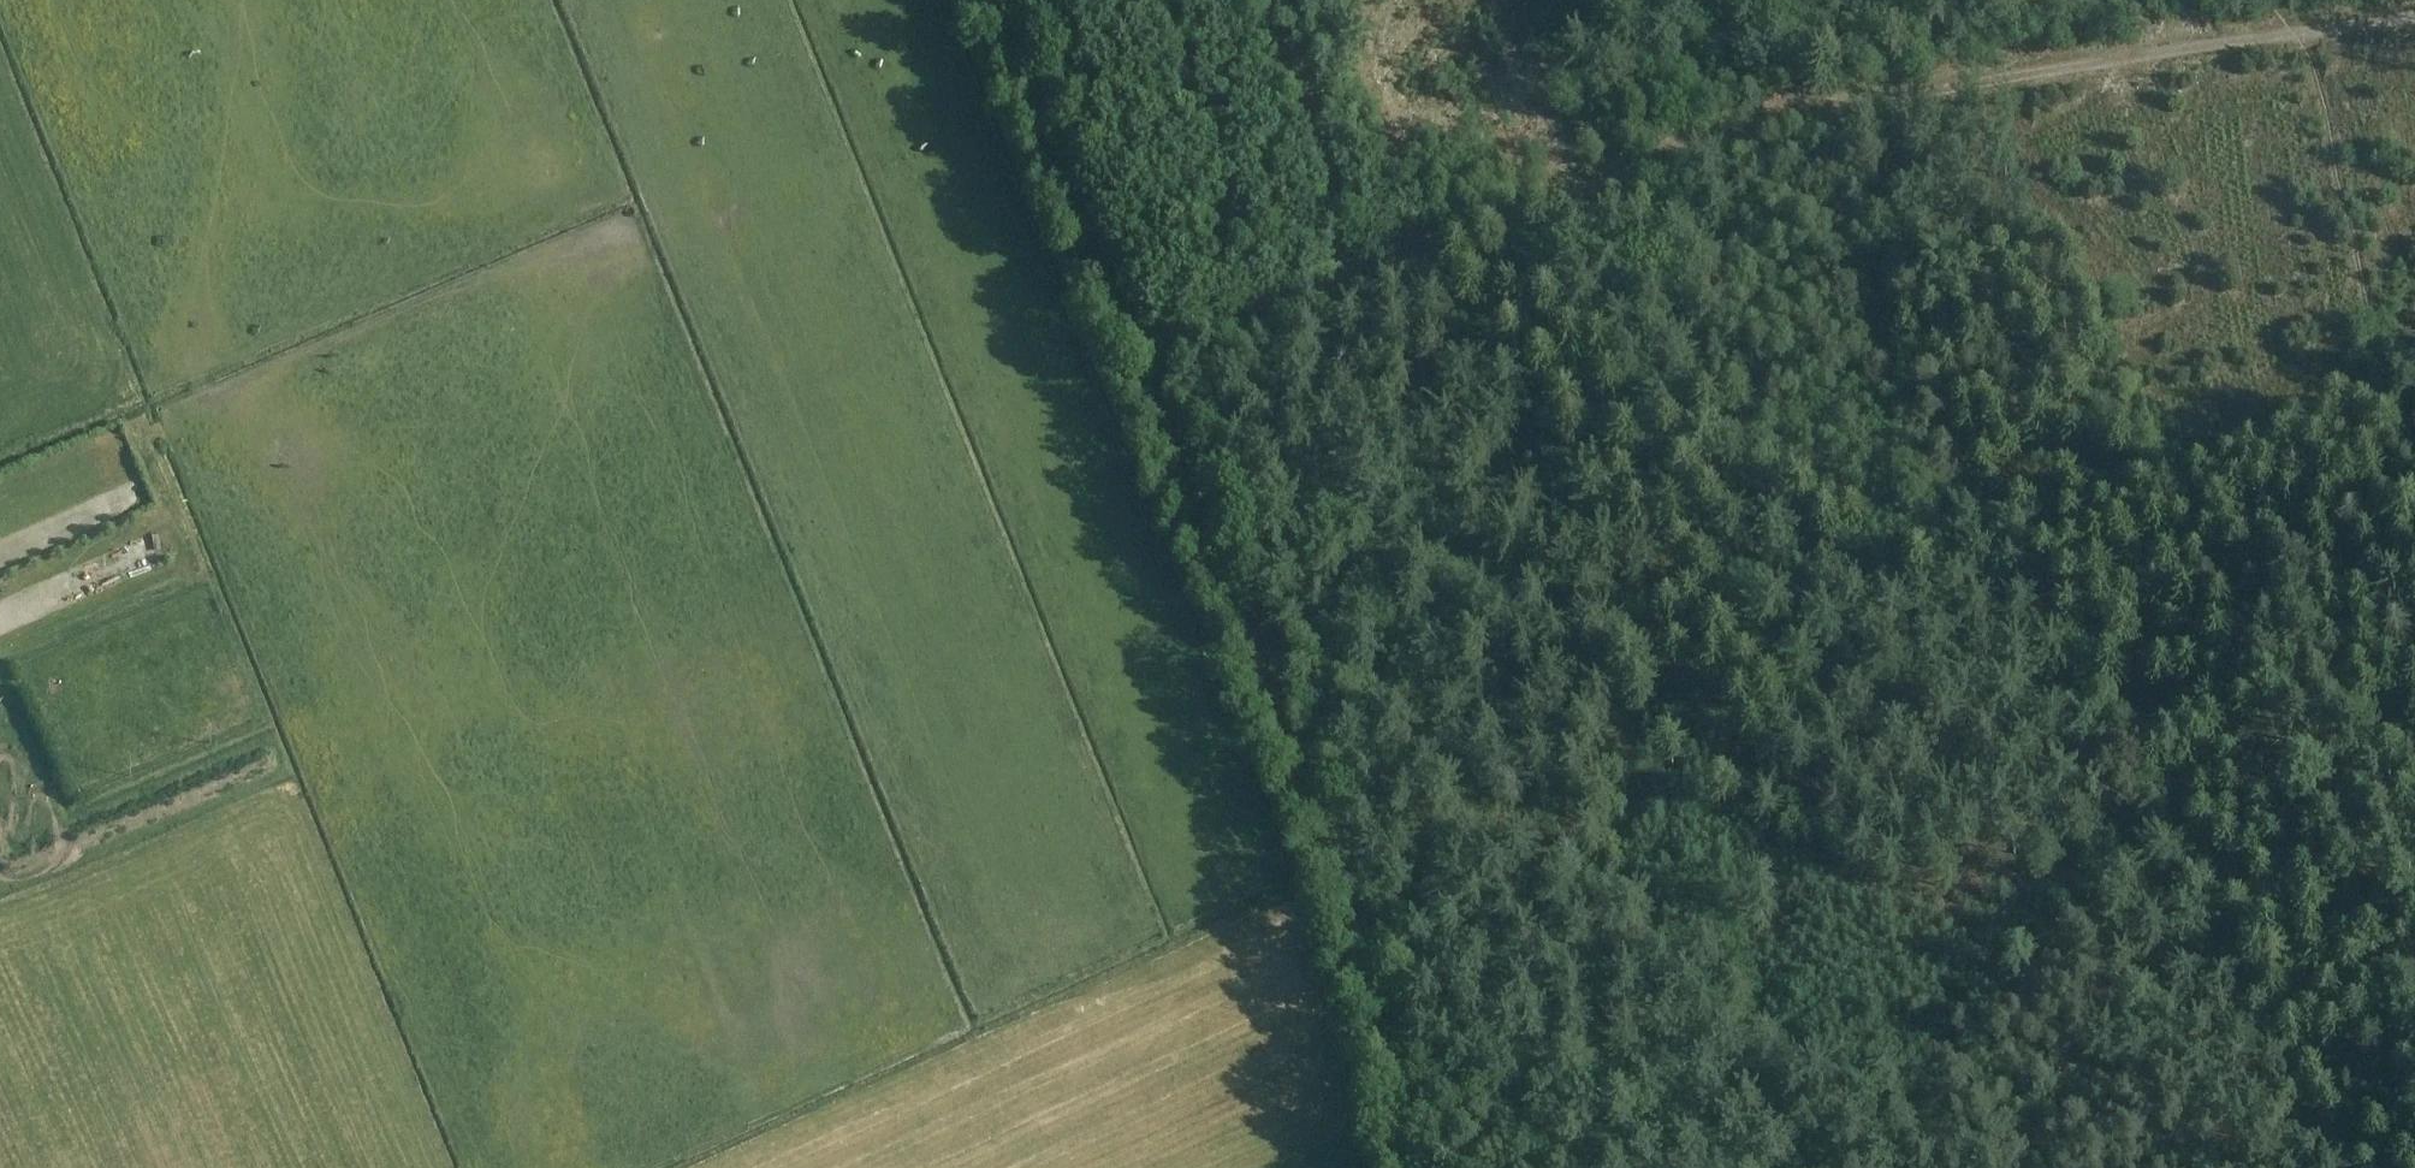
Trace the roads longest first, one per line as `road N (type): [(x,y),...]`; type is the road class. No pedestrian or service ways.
road 1 (track): [(2414,16),(2086,59),(1702,146),(1188,336),(1165,353),(1145,380),(1362,924),(1424,1167)]
road 2 (track): [(995,0),(1145,380)]

